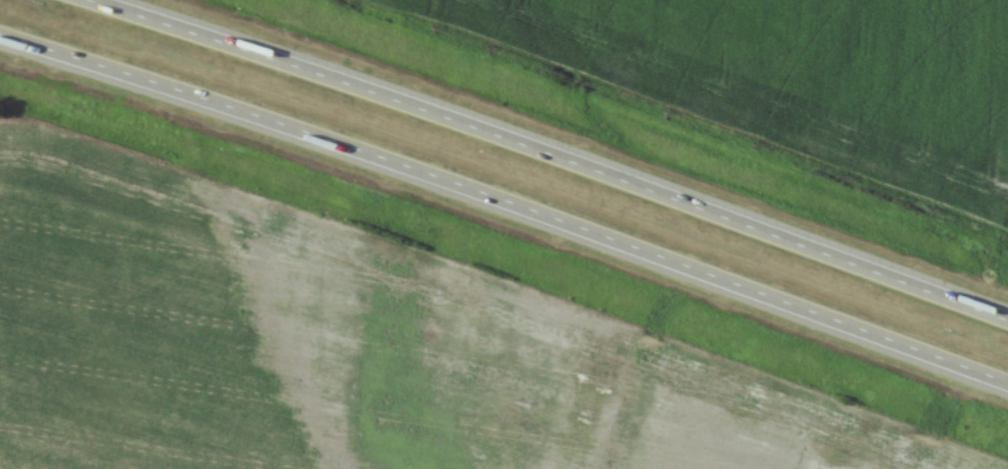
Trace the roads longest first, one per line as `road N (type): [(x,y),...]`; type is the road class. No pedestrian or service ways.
road 1 (motorway): [(0,34),(432,173),(1007,383)]
road 2 (motorway): [(1007,321),(449,117),(91,0)]

